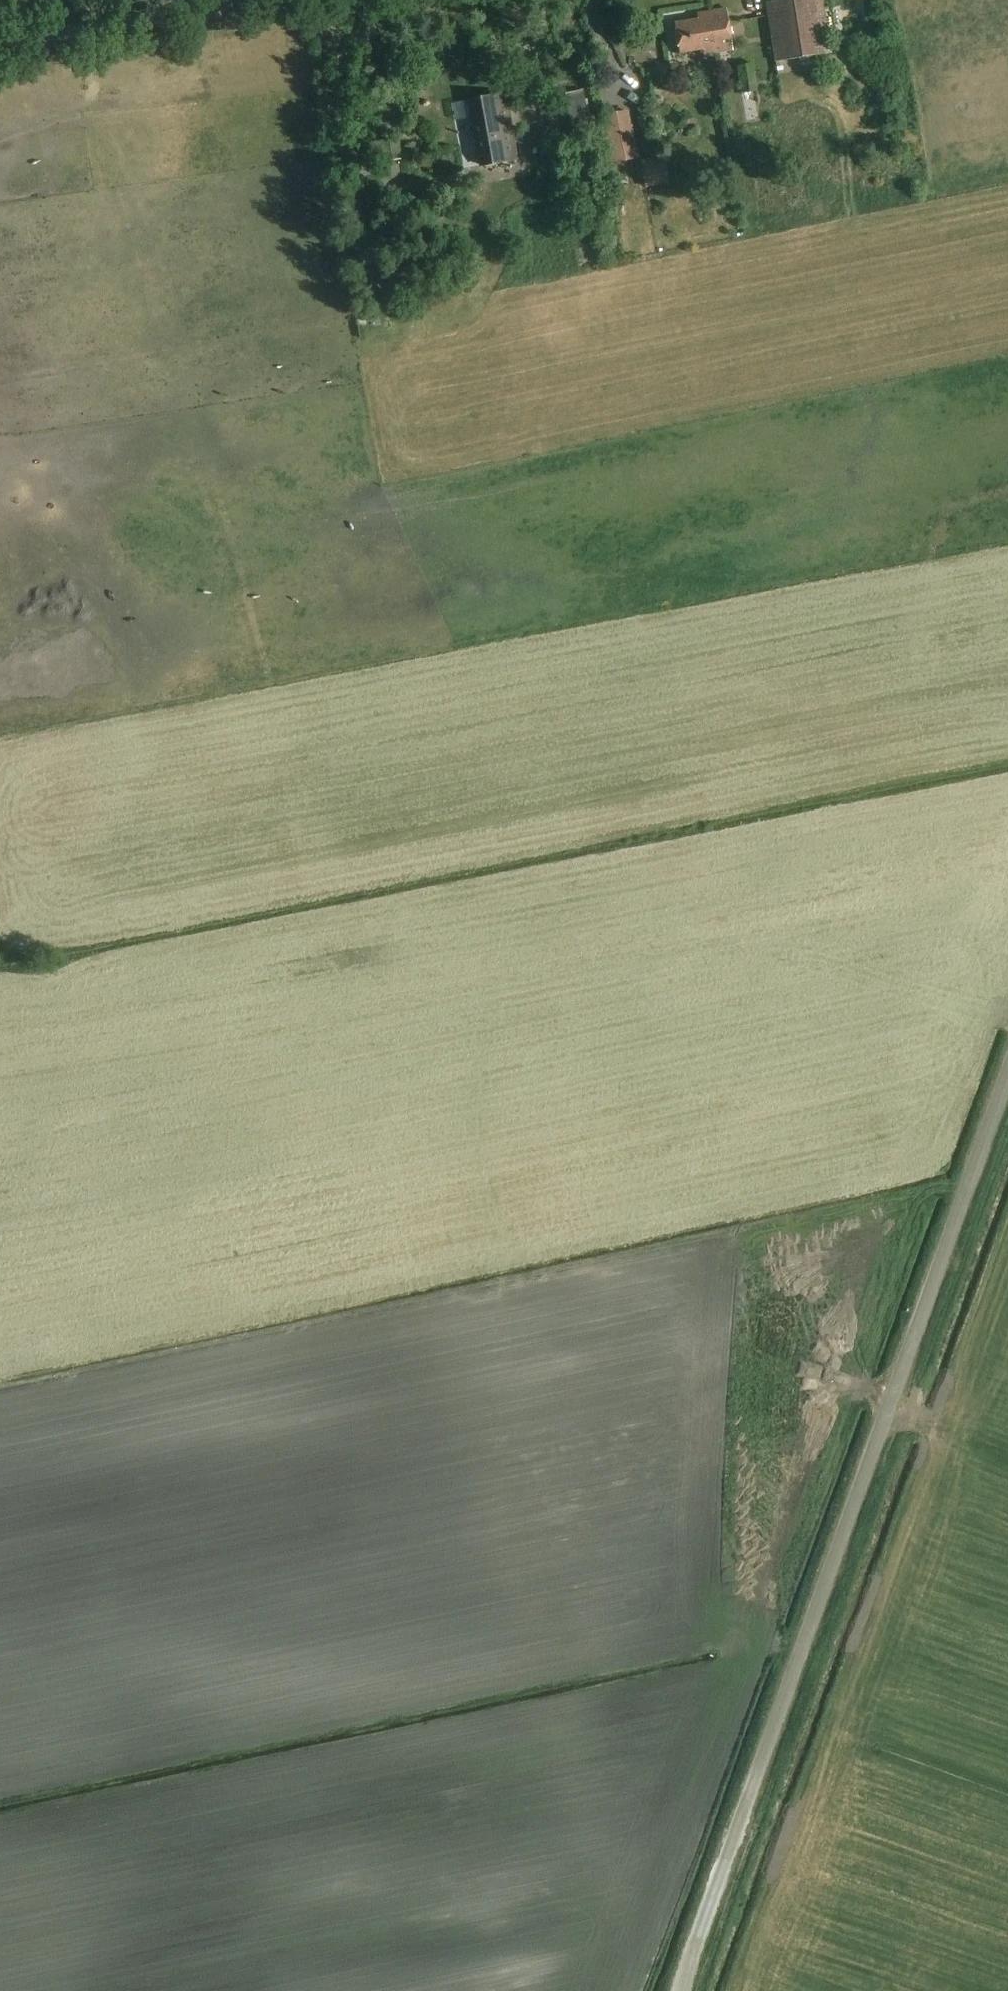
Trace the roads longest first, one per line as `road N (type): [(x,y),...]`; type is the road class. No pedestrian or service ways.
road 1 (unclassified): [(679,1990),(1007,1067)]
road 2 (unclassified): [(0,41),(252,0)]

